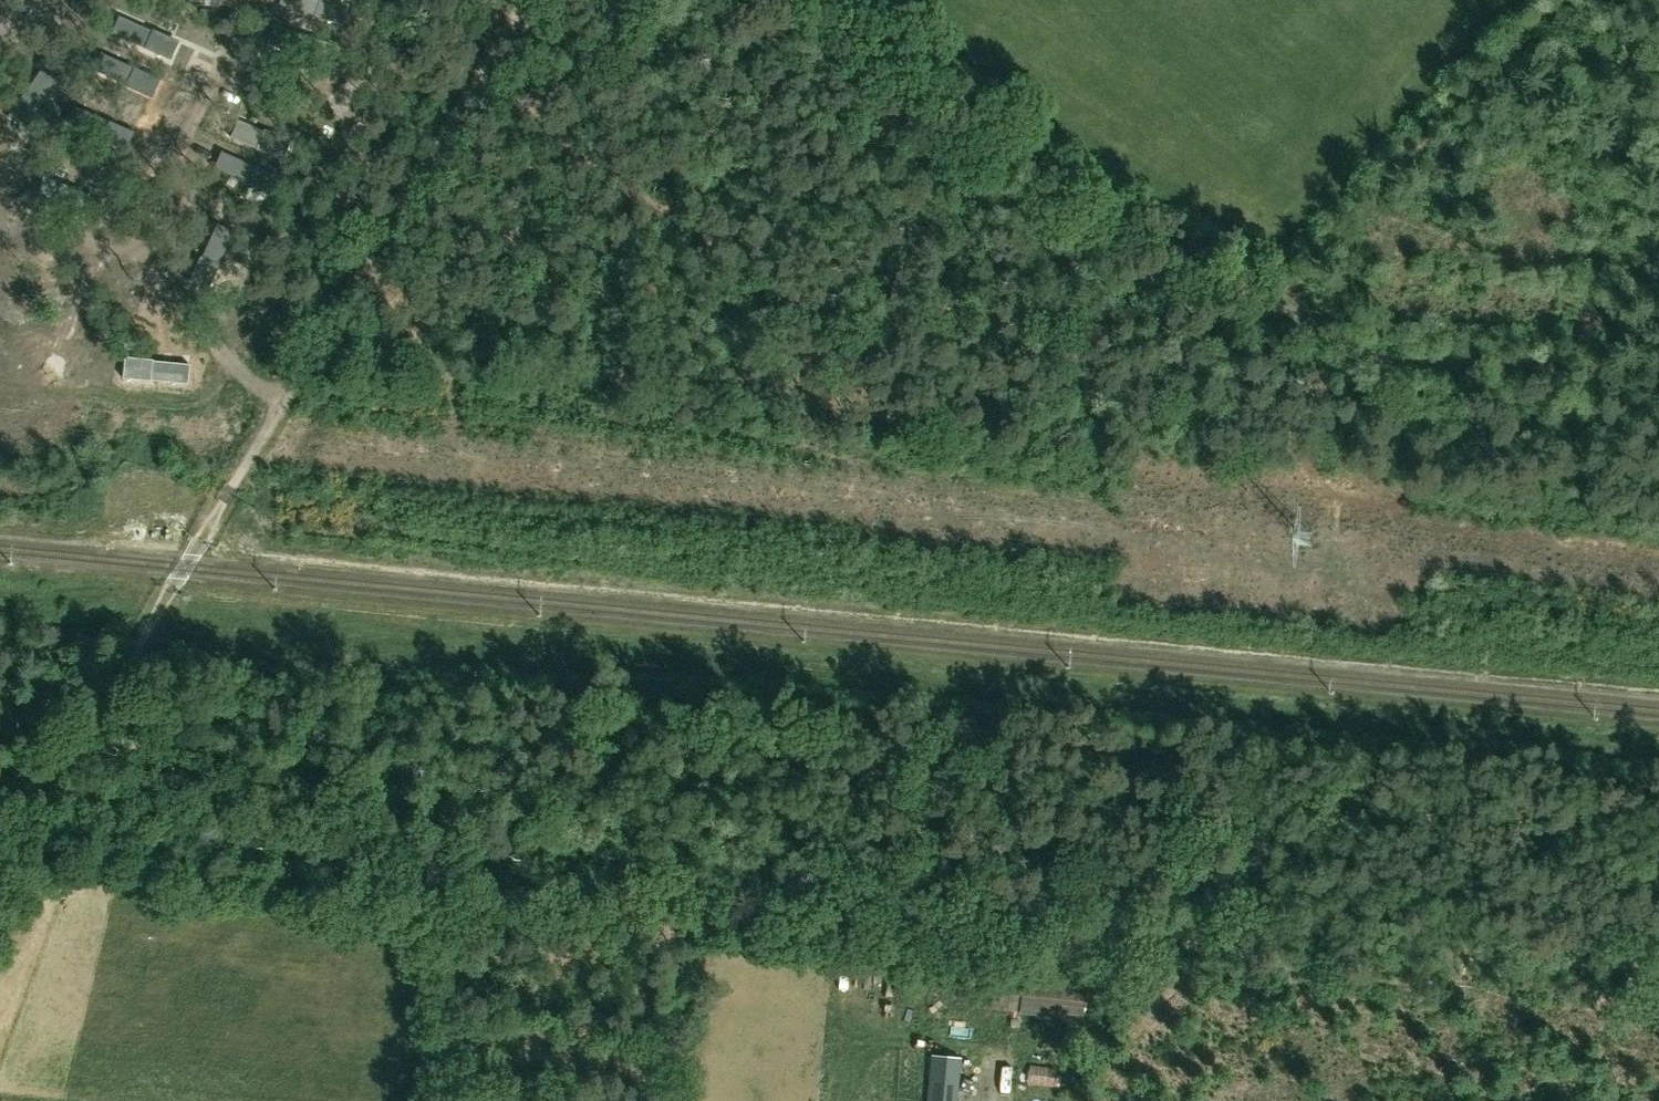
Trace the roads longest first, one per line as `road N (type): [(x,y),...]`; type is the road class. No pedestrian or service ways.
road 1 (track): [(227,495),(523,0)]
road 2 (track): [(1557,0),(1251,296)]
road 3 (track): [(0,873),(154,619)]

